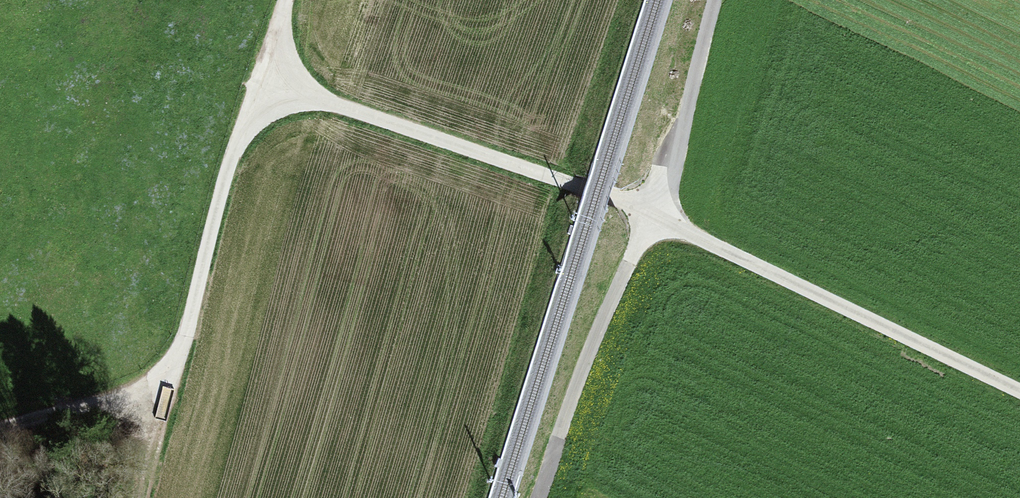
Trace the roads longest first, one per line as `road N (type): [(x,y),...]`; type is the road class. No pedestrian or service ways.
road 1 (track): [(1019,388),(657,214)]
road 2 (track): [(561,181),(263,83)]
road 3 (track): [(657,214),(581,376),(537,497)]
road 4 (track): [(263,83),(215,208),(178,372)]
road 5 (track): [(705,0),(677,88),(657,214)]
road 6 (track): [(178,372),(0,431)]
road 7 (track): [(141,497),(178,372)]

